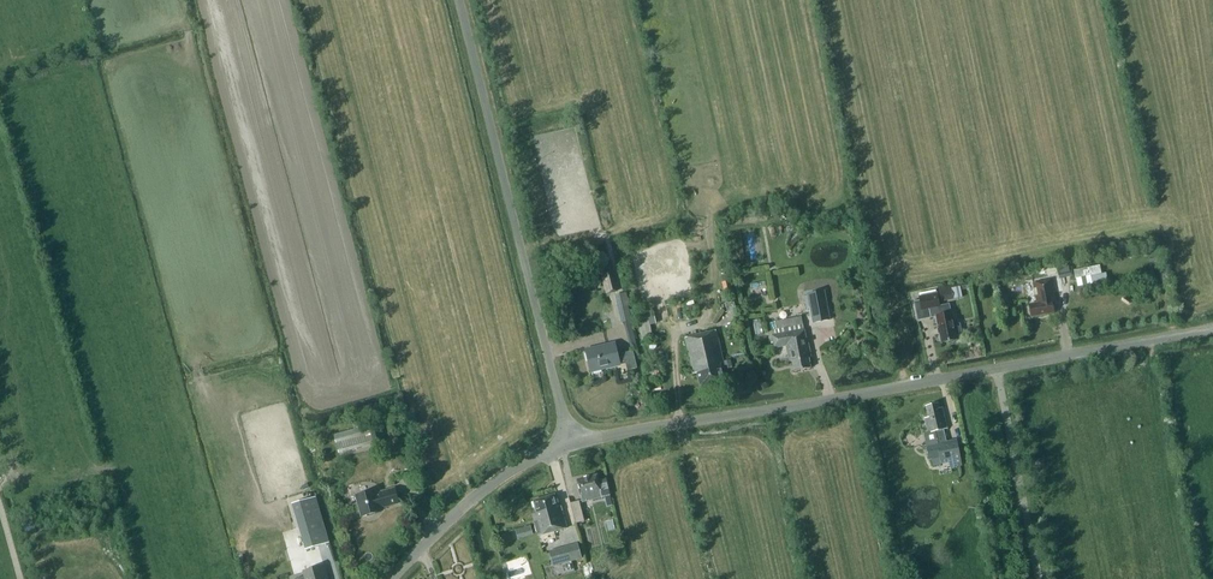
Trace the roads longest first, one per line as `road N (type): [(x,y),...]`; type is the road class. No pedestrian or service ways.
road 1 (unclassified): [(573,448),(1212,329)]
road 2 (unclassified): [(460,0),(573,448)]
road 3 (unclassified): [(401,578),(491,486),(573,448)]
road 4 (track): [(1002,396),(972,411),(1007,578)]

